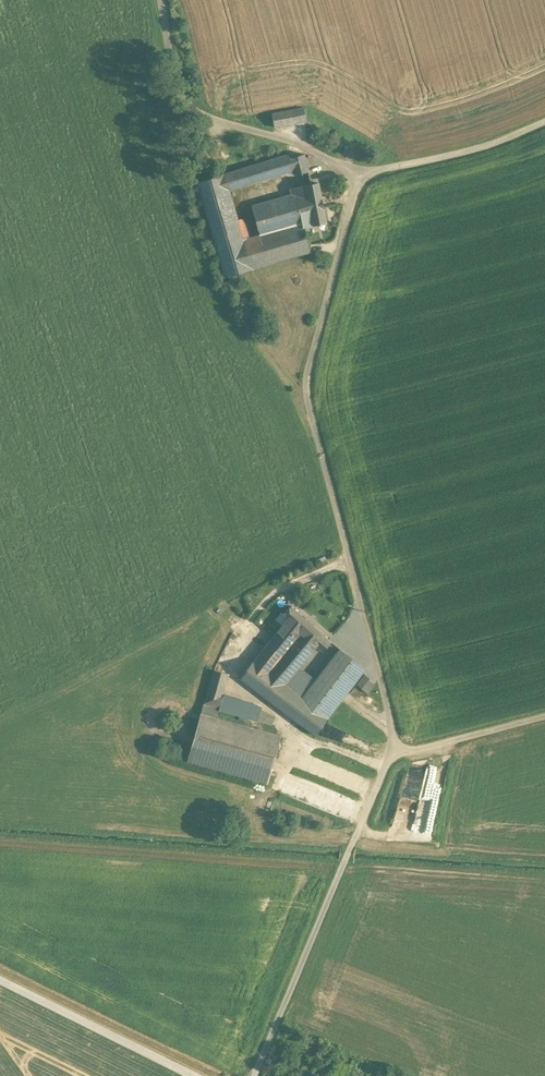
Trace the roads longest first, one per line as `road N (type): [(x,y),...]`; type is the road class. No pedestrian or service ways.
road 1 (track): [(393,755),(306,391),(355,177)]
road 2 (track): [(387,769),(287,730),(243,694),(234,667),(258,606),(350,560)]
road 3 (track): [(252,1075),(393,755)]
road 4 (track): [(355,177),(281,138),(180,106),(161,0)]
road 5 (track): [(0,980),(199,1075)]
road 6 (track): [(355,177),(486,147),(544,122)]
road 7 (track): [(393,755),(544,717)]

